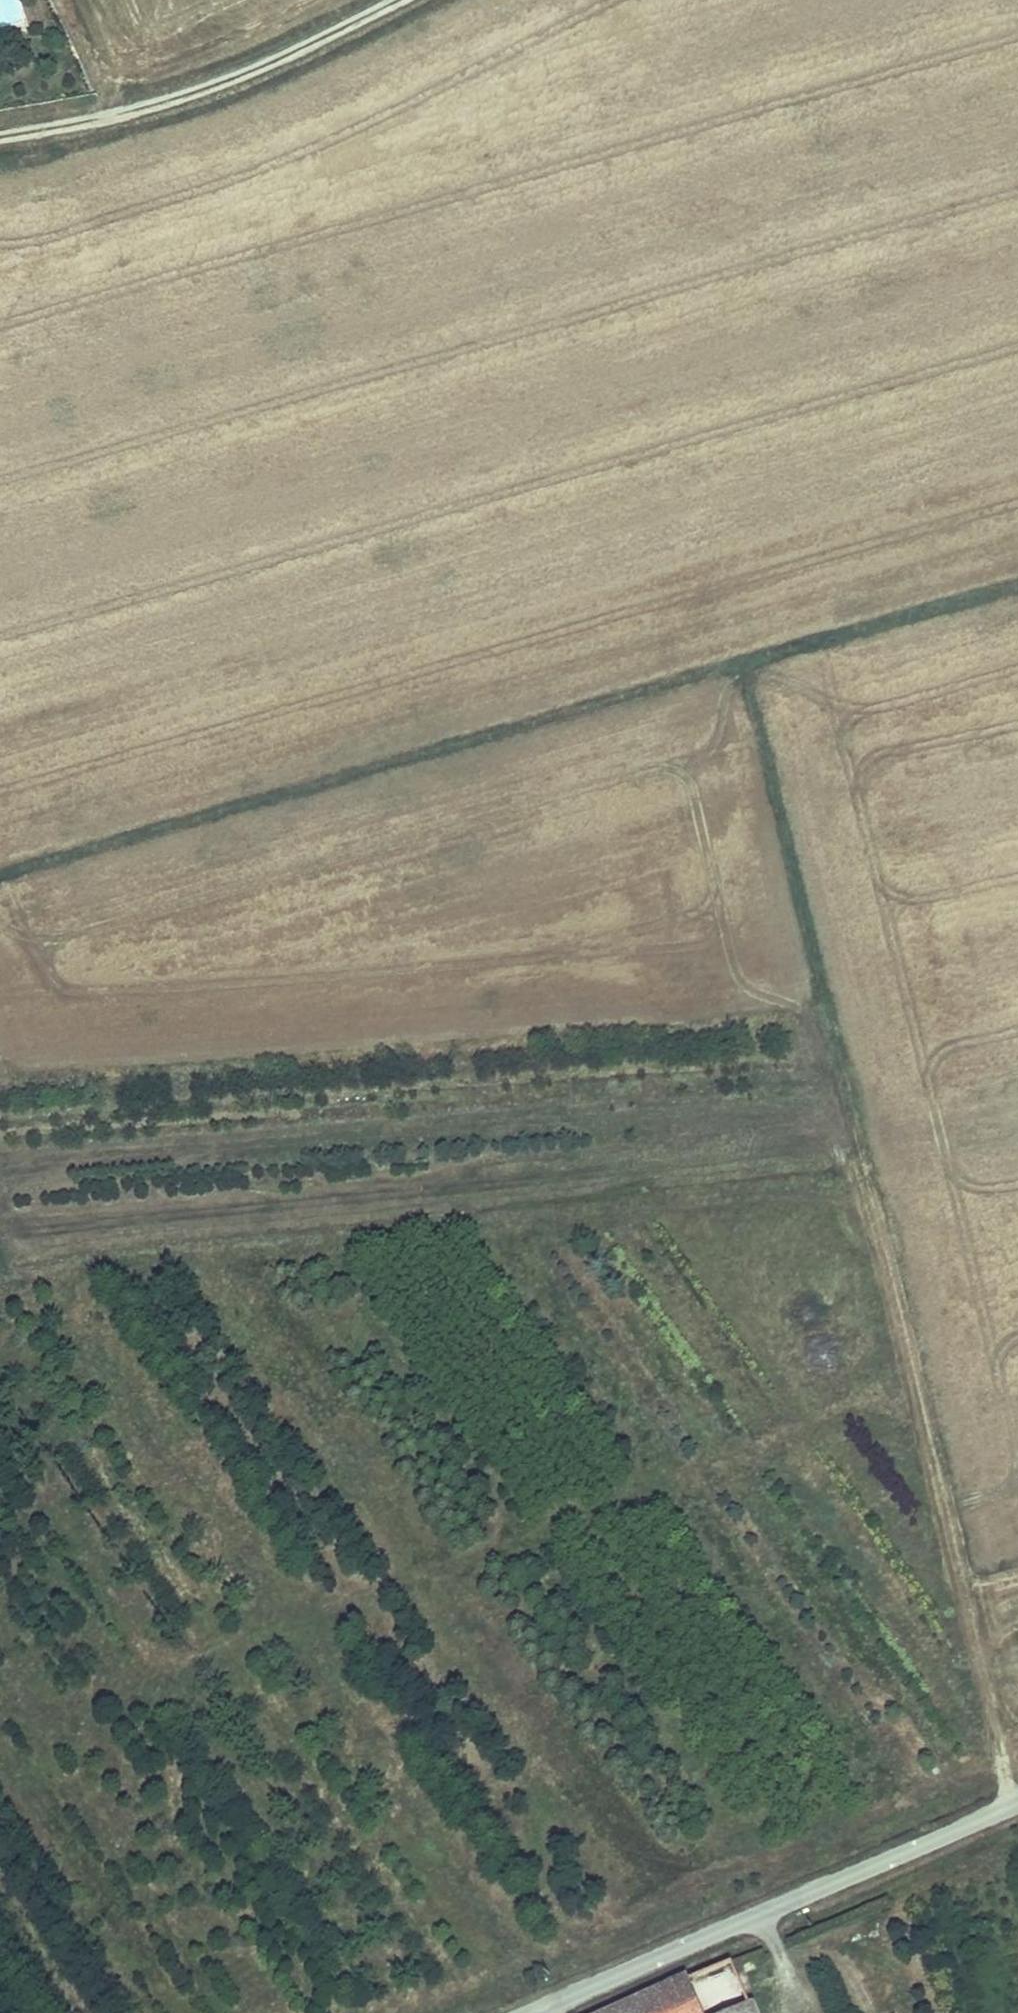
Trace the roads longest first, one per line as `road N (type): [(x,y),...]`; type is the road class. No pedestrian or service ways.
road 1 (unclassified): [(1017,1799),(522,2012)]
road 2 (track): [(0,139),(172,101),(398,0)]

